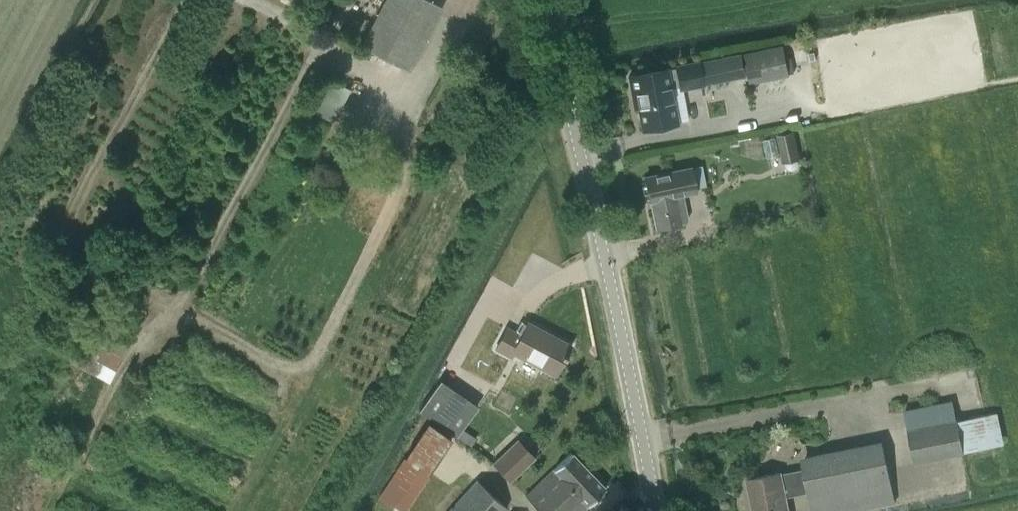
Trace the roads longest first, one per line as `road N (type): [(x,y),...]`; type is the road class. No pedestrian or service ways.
road 1 (tertiary): [(657,510),(551,0)]

